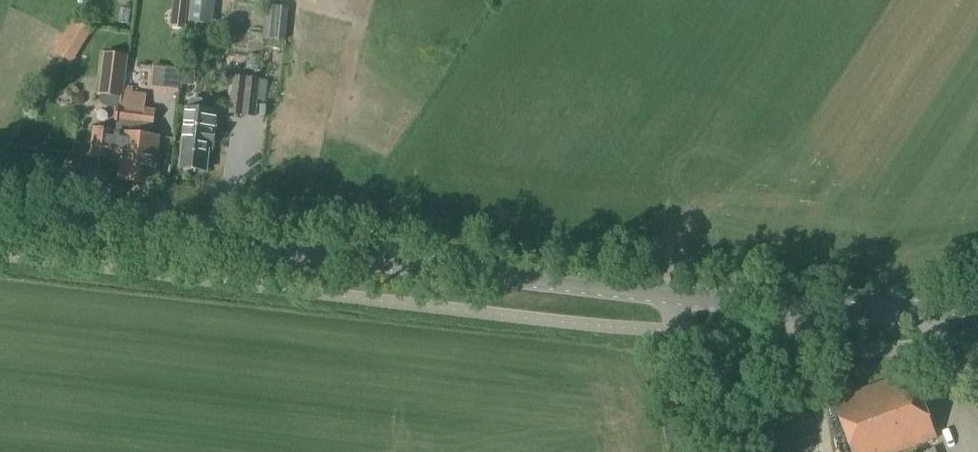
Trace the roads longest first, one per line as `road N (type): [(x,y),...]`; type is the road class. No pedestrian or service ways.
road 1 (secondary): [(977,305),(891,314),(760,307),(0,221)]

